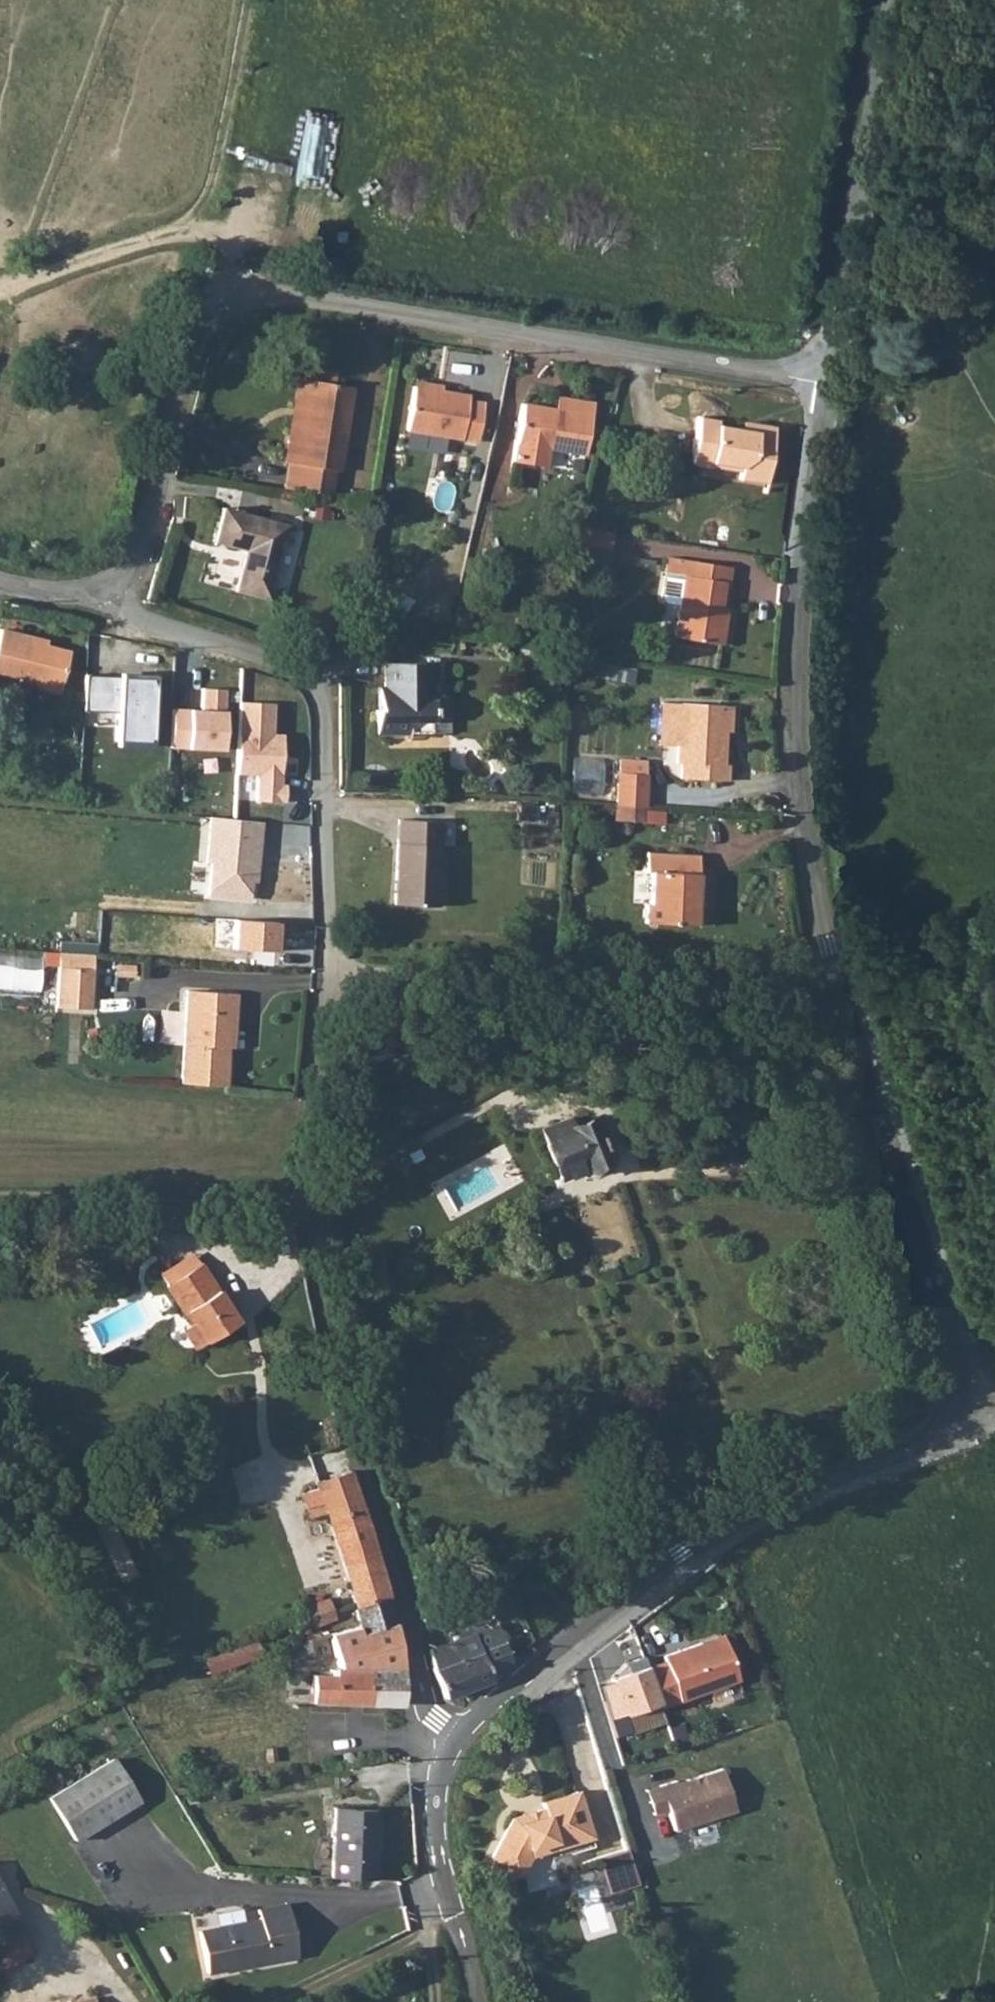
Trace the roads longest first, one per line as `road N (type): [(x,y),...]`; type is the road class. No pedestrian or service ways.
road 1 (unclassified): [(974,1406),(838,986),(807,859),(797,735),(806,562),(829,384)]
road 2 (residential): [(0,580),(46,595),(101,594),(141,563),(187,355),(210,313),(255,293),(829,384)]
road 3 (residential): [(481,2001),(442,1874),(442,1754),(490,1698),(698,1541),(974,1406)]
road 4 (unclassified): [(829,384),(893,0)]
road 5 (track): [(300,1193),(0,1199)]

